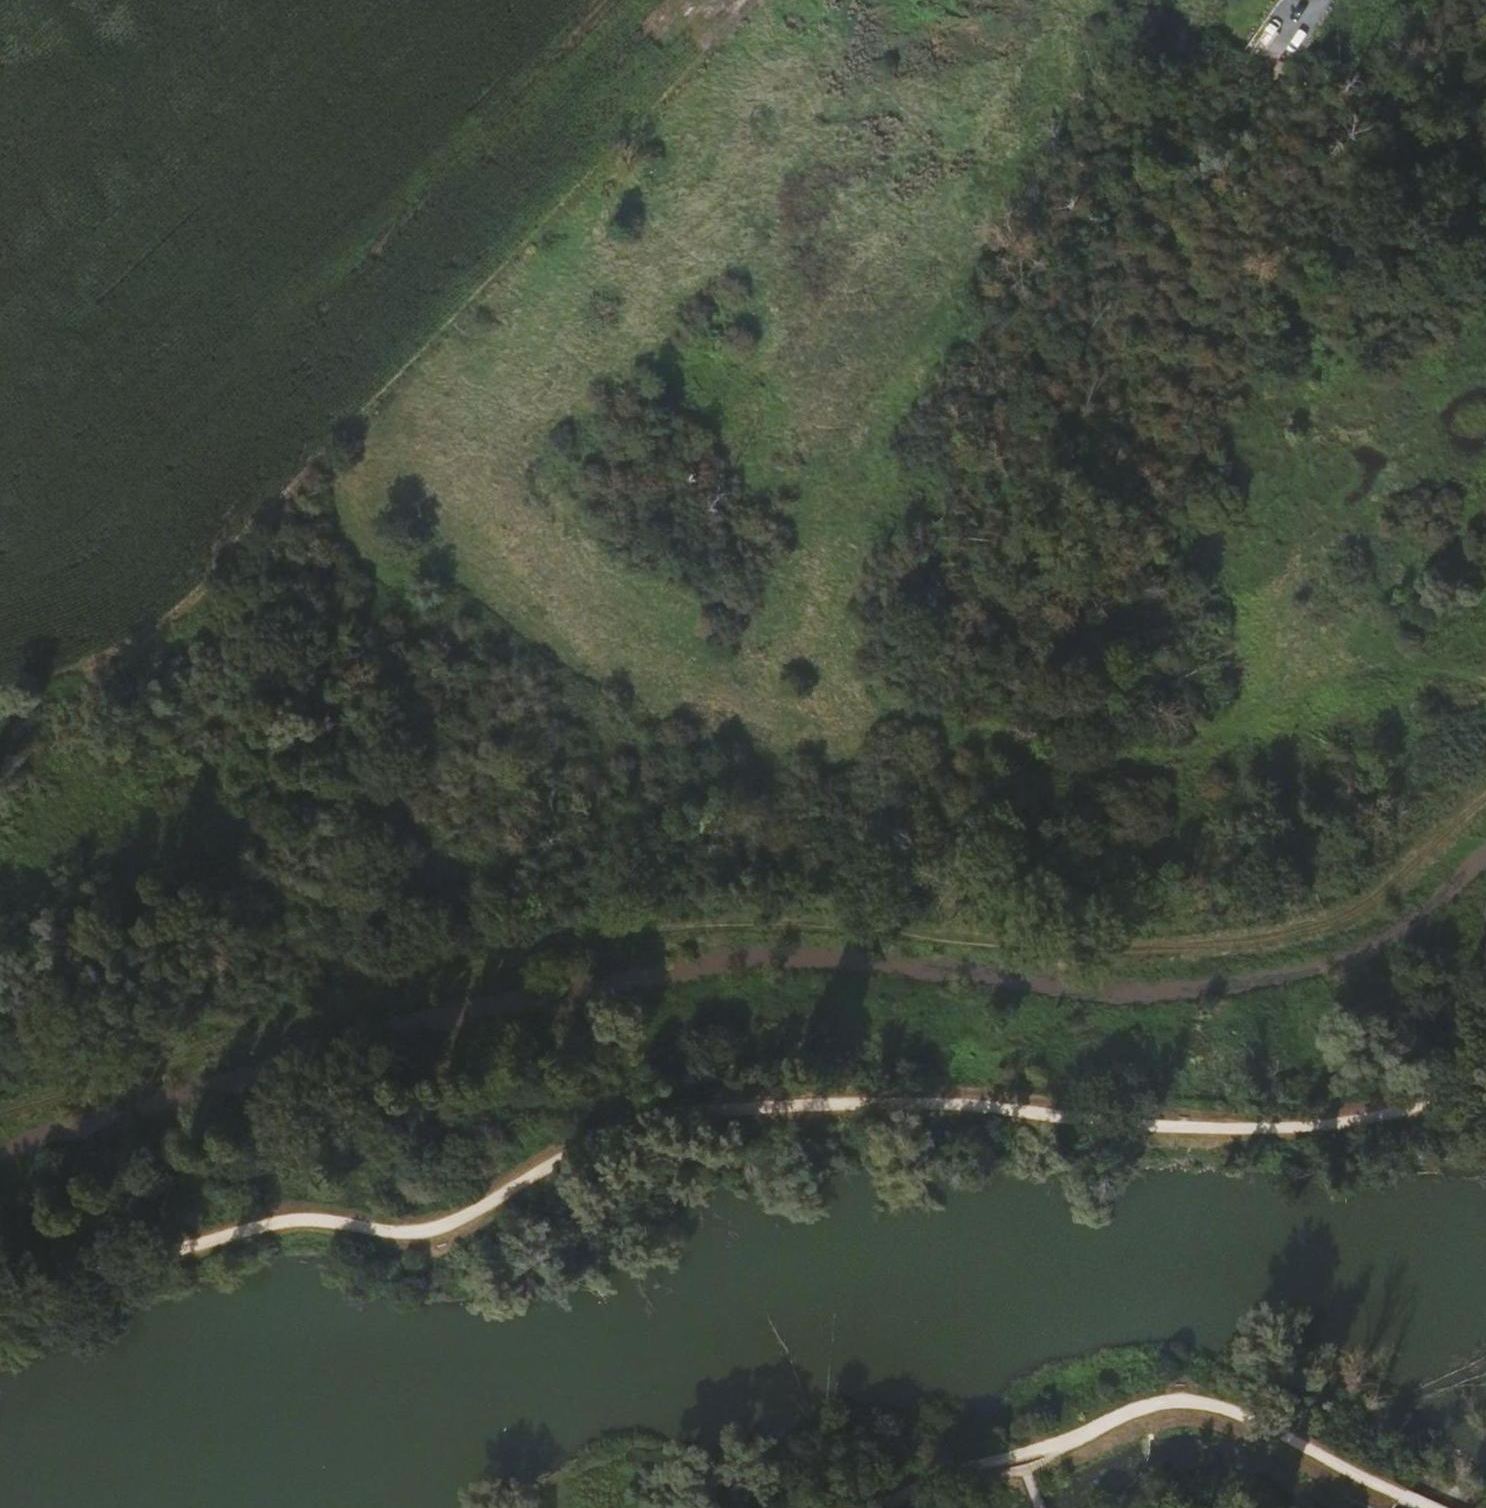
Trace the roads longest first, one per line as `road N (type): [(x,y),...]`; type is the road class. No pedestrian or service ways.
road 1 (track): [(0,1125),(67,1100),(672,936),(831,931),(1034,951),(1257,950),(1361,912),(1485,796)]

